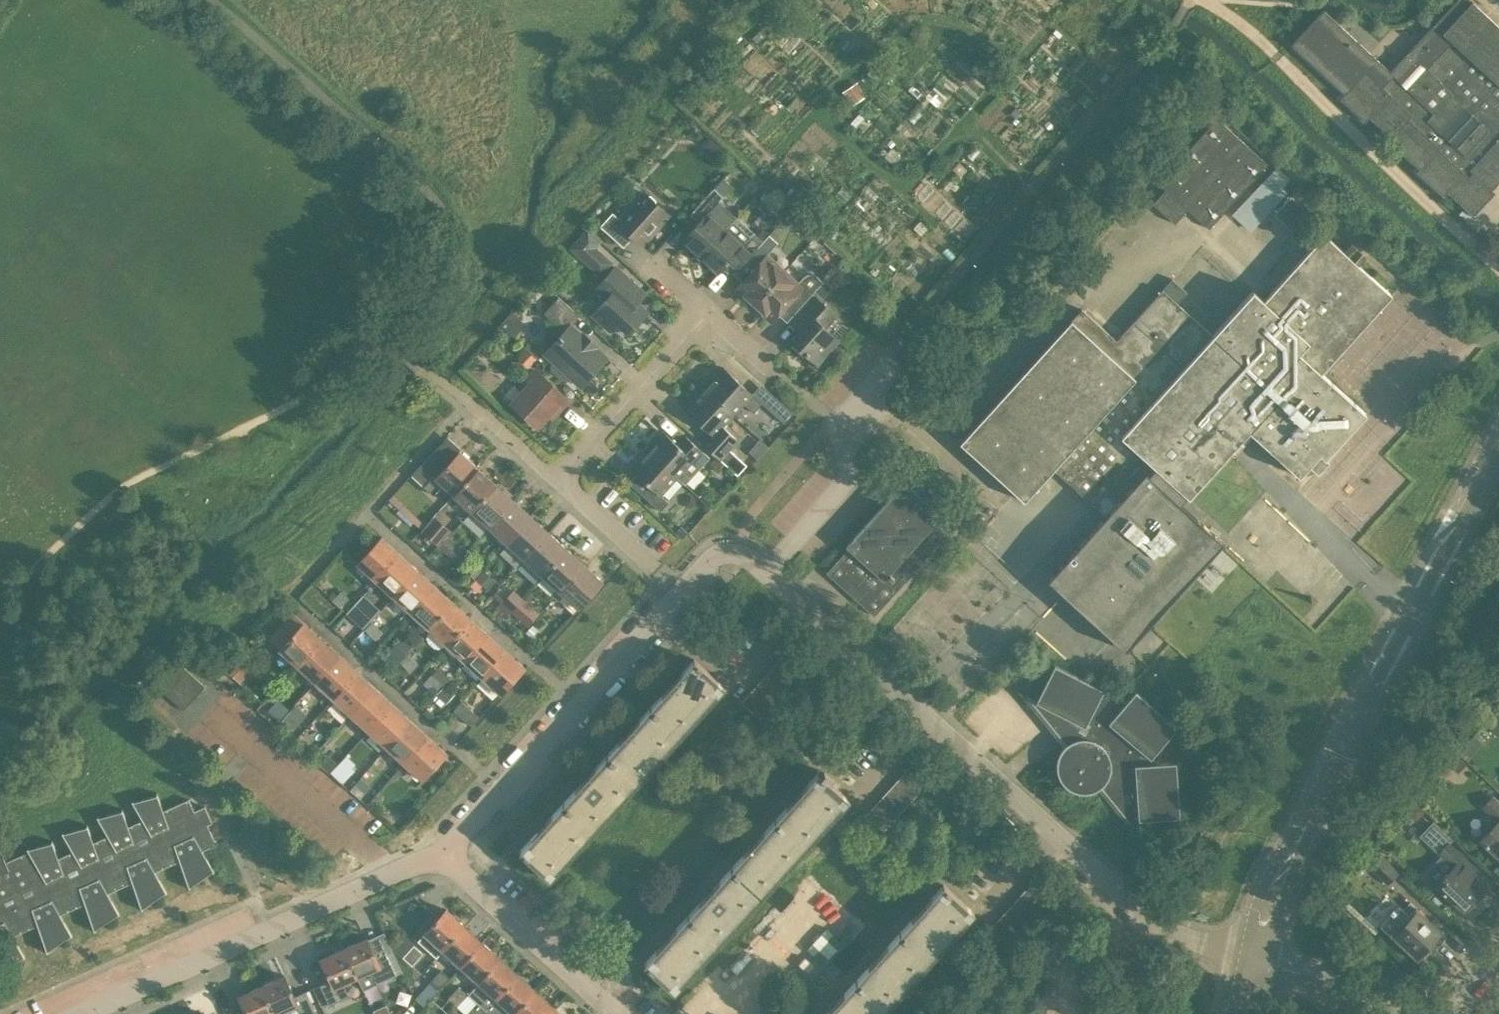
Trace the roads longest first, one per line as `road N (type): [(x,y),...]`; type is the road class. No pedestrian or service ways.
road 1 (residential): [(1245,957),(1148,918),(750,556),(710,558)]
road 2 (tertiary): [(1301,836),(1498,454)]
road 3 (residential): [(82,1013),(391,873),(447,860)]
road 4 (track): [(1207,0),(1498,268)]
road 5 (residential): [(447,860),(679,591)]
road 6 (residential): [(617,1013),(447,860)]
road 7 (residential): [(708,312),(556,479)]
road 8 (residential): [(556,479),(679,591)]
road 9 (residential): [(1265,963),(1422,1013)]
road 10 (tertiary): [(1301,836),(1271,870),(1245,957)]
road 11 (tertiary): [(1265,963),(1301,836)]

